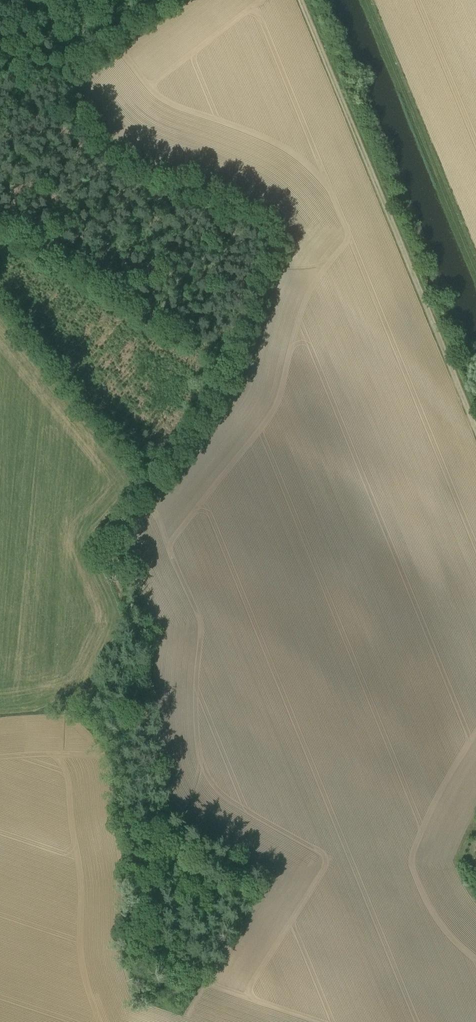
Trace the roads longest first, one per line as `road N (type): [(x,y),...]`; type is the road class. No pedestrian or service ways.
road 1 (track): [(475,427),(300,0)]

